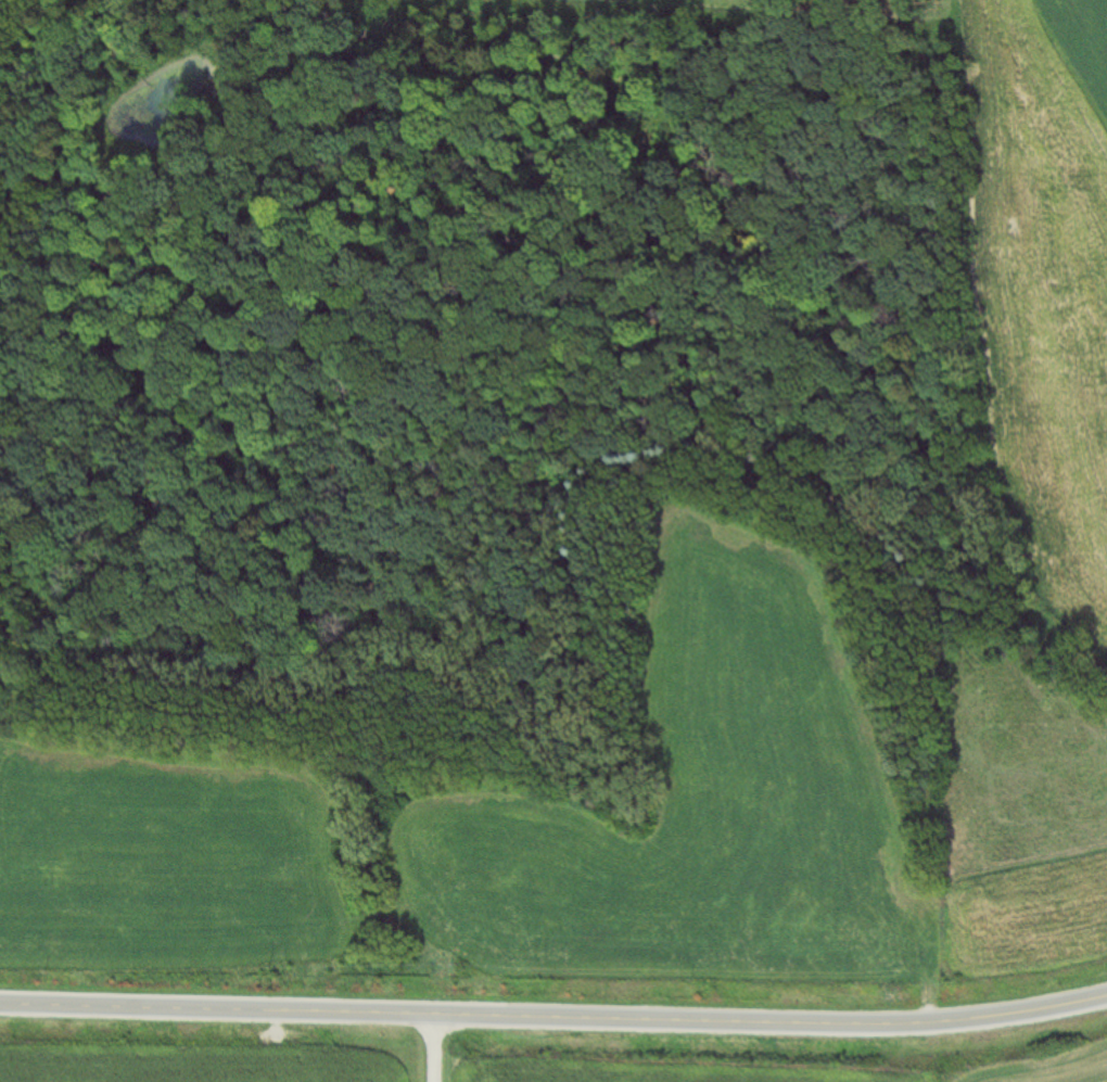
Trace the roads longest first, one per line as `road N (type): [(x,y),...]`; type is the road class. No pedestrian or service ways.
road 1 (secondary): [(0,1028),(1000,1021),(1106,995)]

